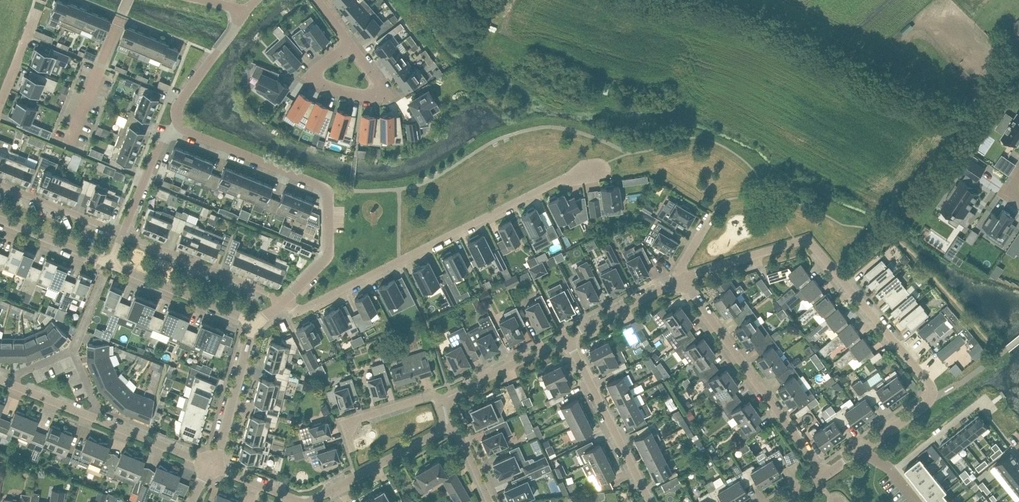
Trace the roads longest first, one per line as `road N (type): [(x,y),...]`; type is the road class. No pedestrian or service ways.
road 1 (residential): [(282,302),(302,310),(562,178),(591,171)]
road 2 (residential): [(681,281),(808,242),(936,395)]
road 3 (residential): [(282,302),(328,254),(327,193),(180,126)]
road 4 (residential): [(212,465),(313,500),(453,421)]
road 5 (residential): [(823,478),(681,281)]
road 6 (residential): [(649,501),(565,337)]
road 7 (residential): [(120,236),(282,302)]
road 8 (residential): [(131,0),(69,145)]
road 9 (residential): [(109,264),(254,323)]
road 10 (track): [(986,95),(967,142),(894,218)]
road 11 (residential): [(212,465),(254,323)]
road 12 (residential): [(448,406),(459,388),(565,337)]
road 13 (residential): [(349,43),(375,77),(372,97),(312,83),(313,71)]
road 14 (residential): [(180,126),(178,105),(245,11)]
road 15 (residential): [(0,188),(120,236)]
road 16 (residential): [(565,337),(681,281)]
road 17 (residential): [(120,236),(159,142),(180,126)]
road 18 (residential): [(448,406),(431,396),(345,425),(349,442)]

